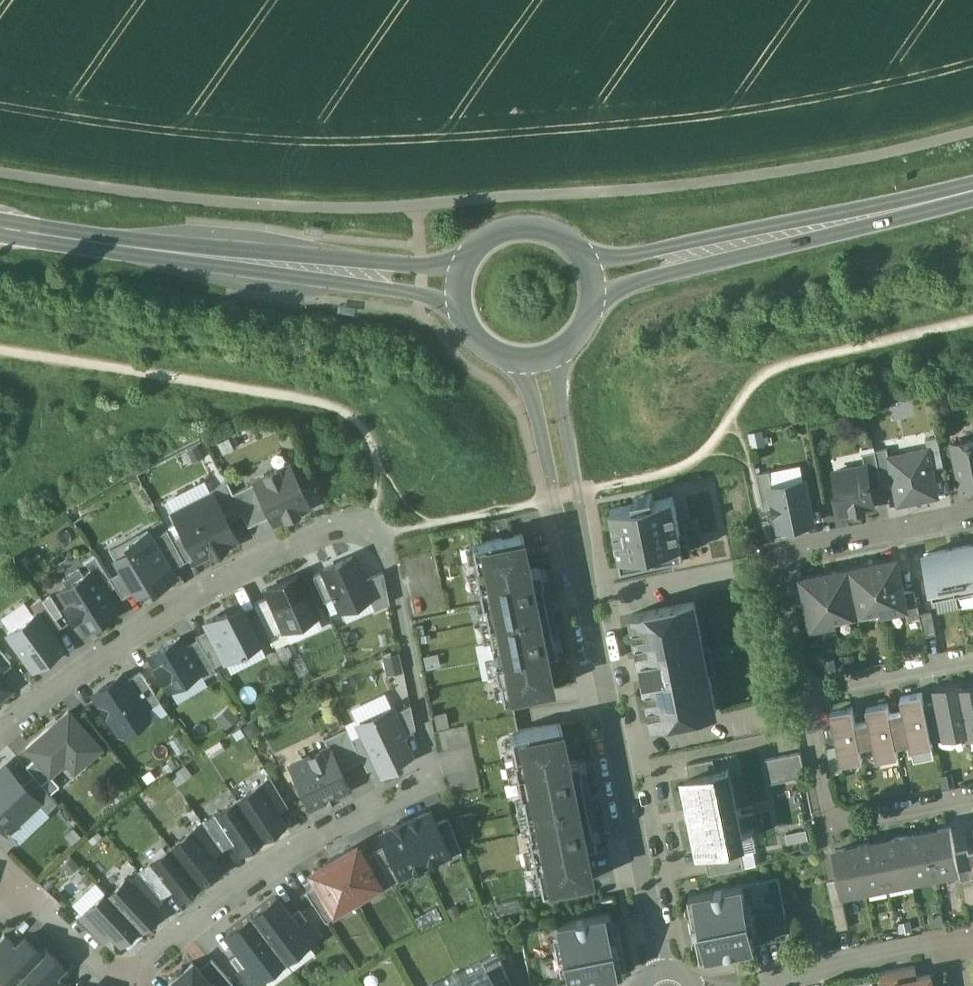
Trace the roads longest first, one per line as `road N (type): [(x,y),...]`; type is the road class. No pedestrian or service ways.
road 1 (residential): [(369,527),(393,570),(432,771),(259,873),(176,936),(131,985)]
road 2 (residential): [(665,985),(577,540)]
road 3 (residential): [(369,527),(340,527),(205,590),(67,677),(0,737)]
road 4 (residential): [(804,693),(775,555),(972,515)]
road 5 (residential): [(972,803),(833,831),(804,693)]
road 6 (secondary): [(463,260),(420,266),(260,251),(183,254)]
road 7 (secondary): [(183,254),(458,308)]
road 8 (secondary): [(972,188),(701,253)]
road 9 (residential): [(953,942),(728,985)]
road 10 (residential): [(514,358),(530,391),(554,499),(577,540)]
road 11 (residential): [(577,540),(559,349)]
road 12 (secondary): [(183,254),(0,227)]
road 13 (residential): [(804,693),(972,659)]
road 14 (secondary): [(585,258),(572,241),(534,222),(492,229),(463,260)]
road 15 (residential): [(22,891),(120,985)]

